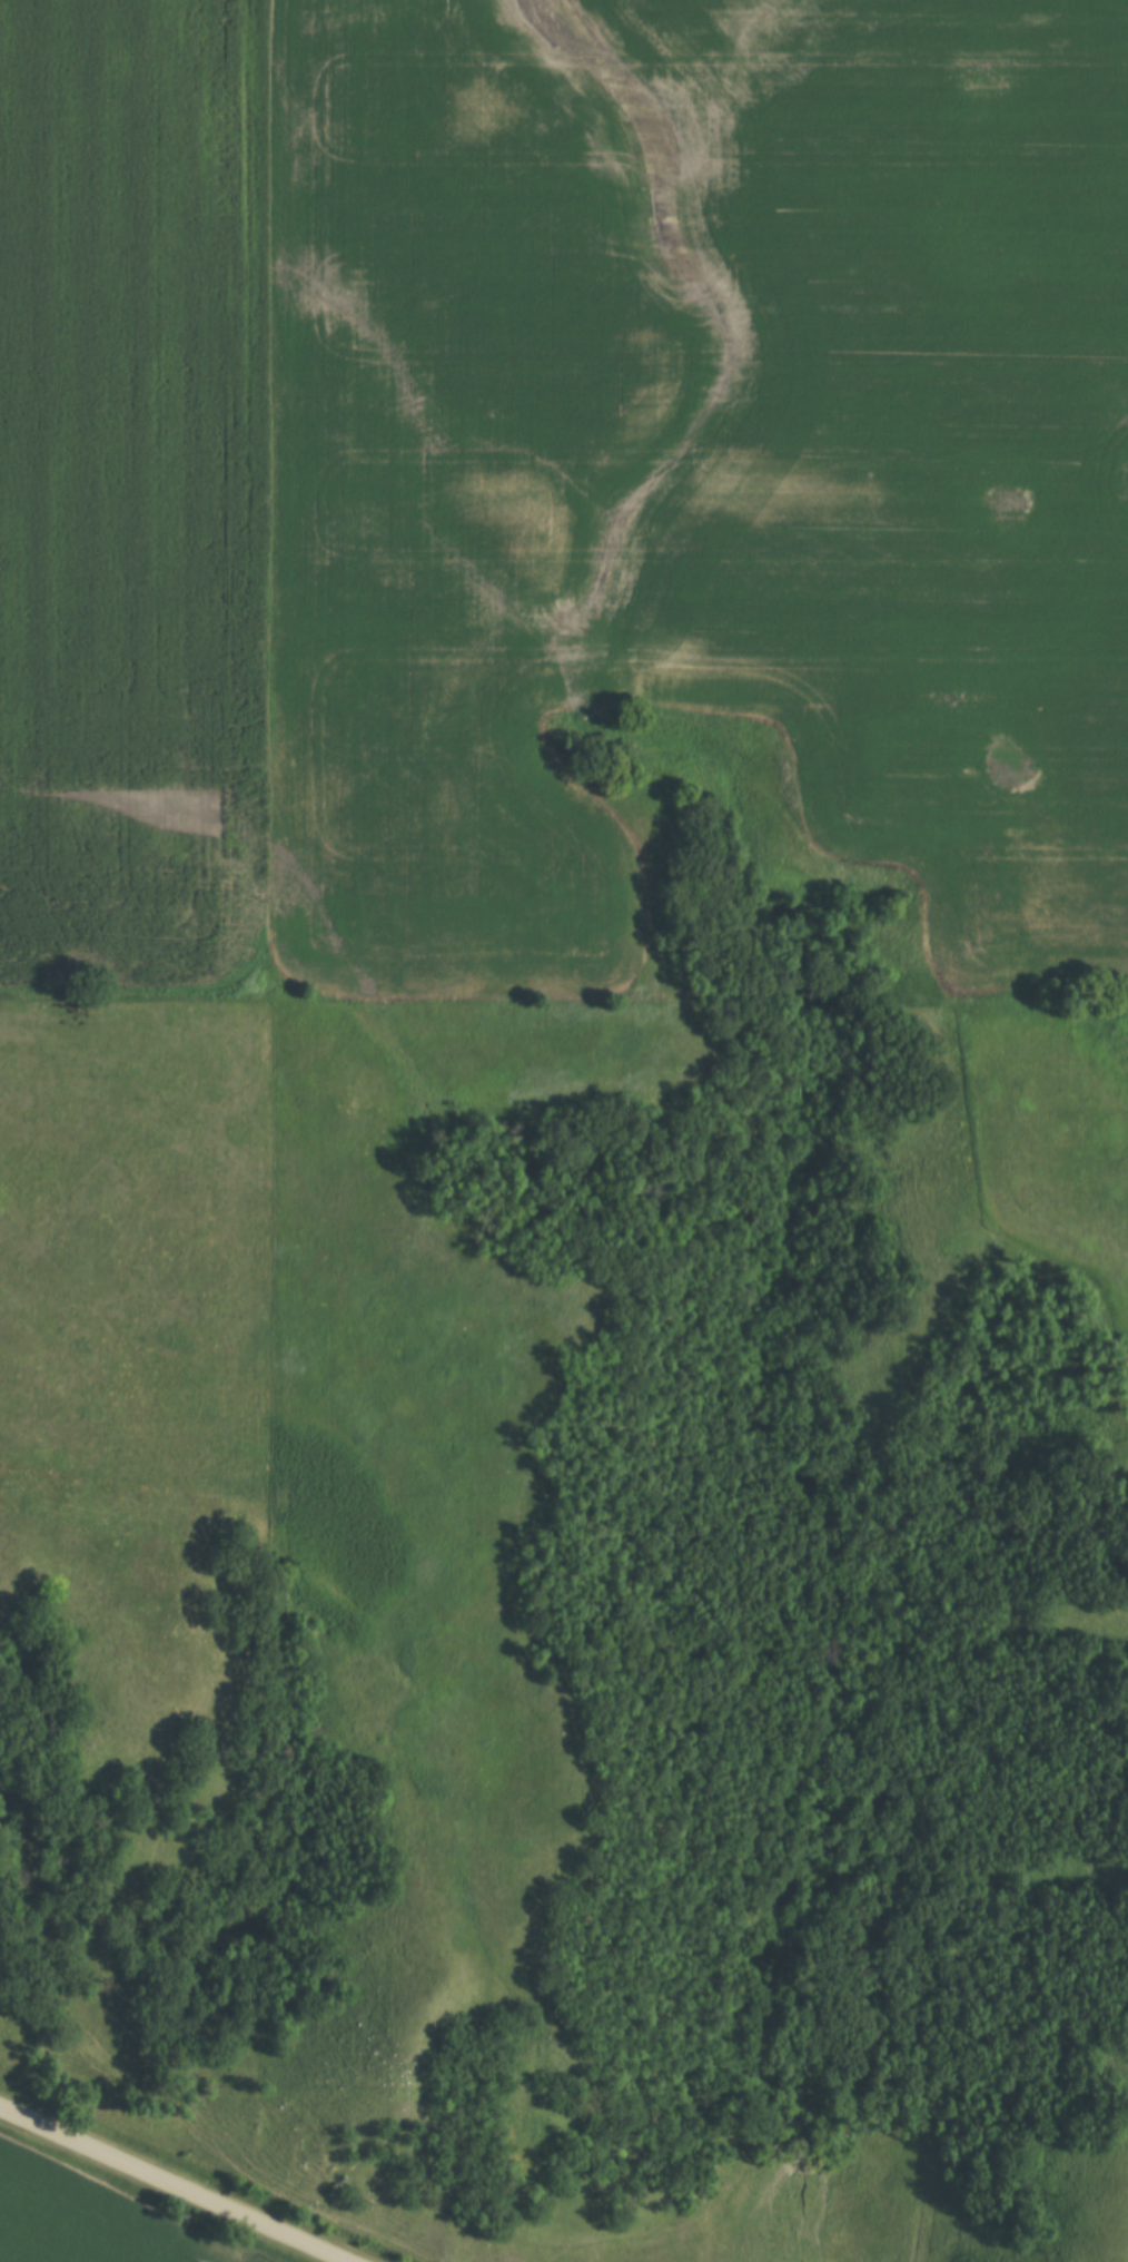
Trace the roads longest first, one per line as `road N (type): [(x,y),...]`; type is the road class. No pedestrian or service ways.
road 1 (tertiary): [(0,2105),(364,2261)]

